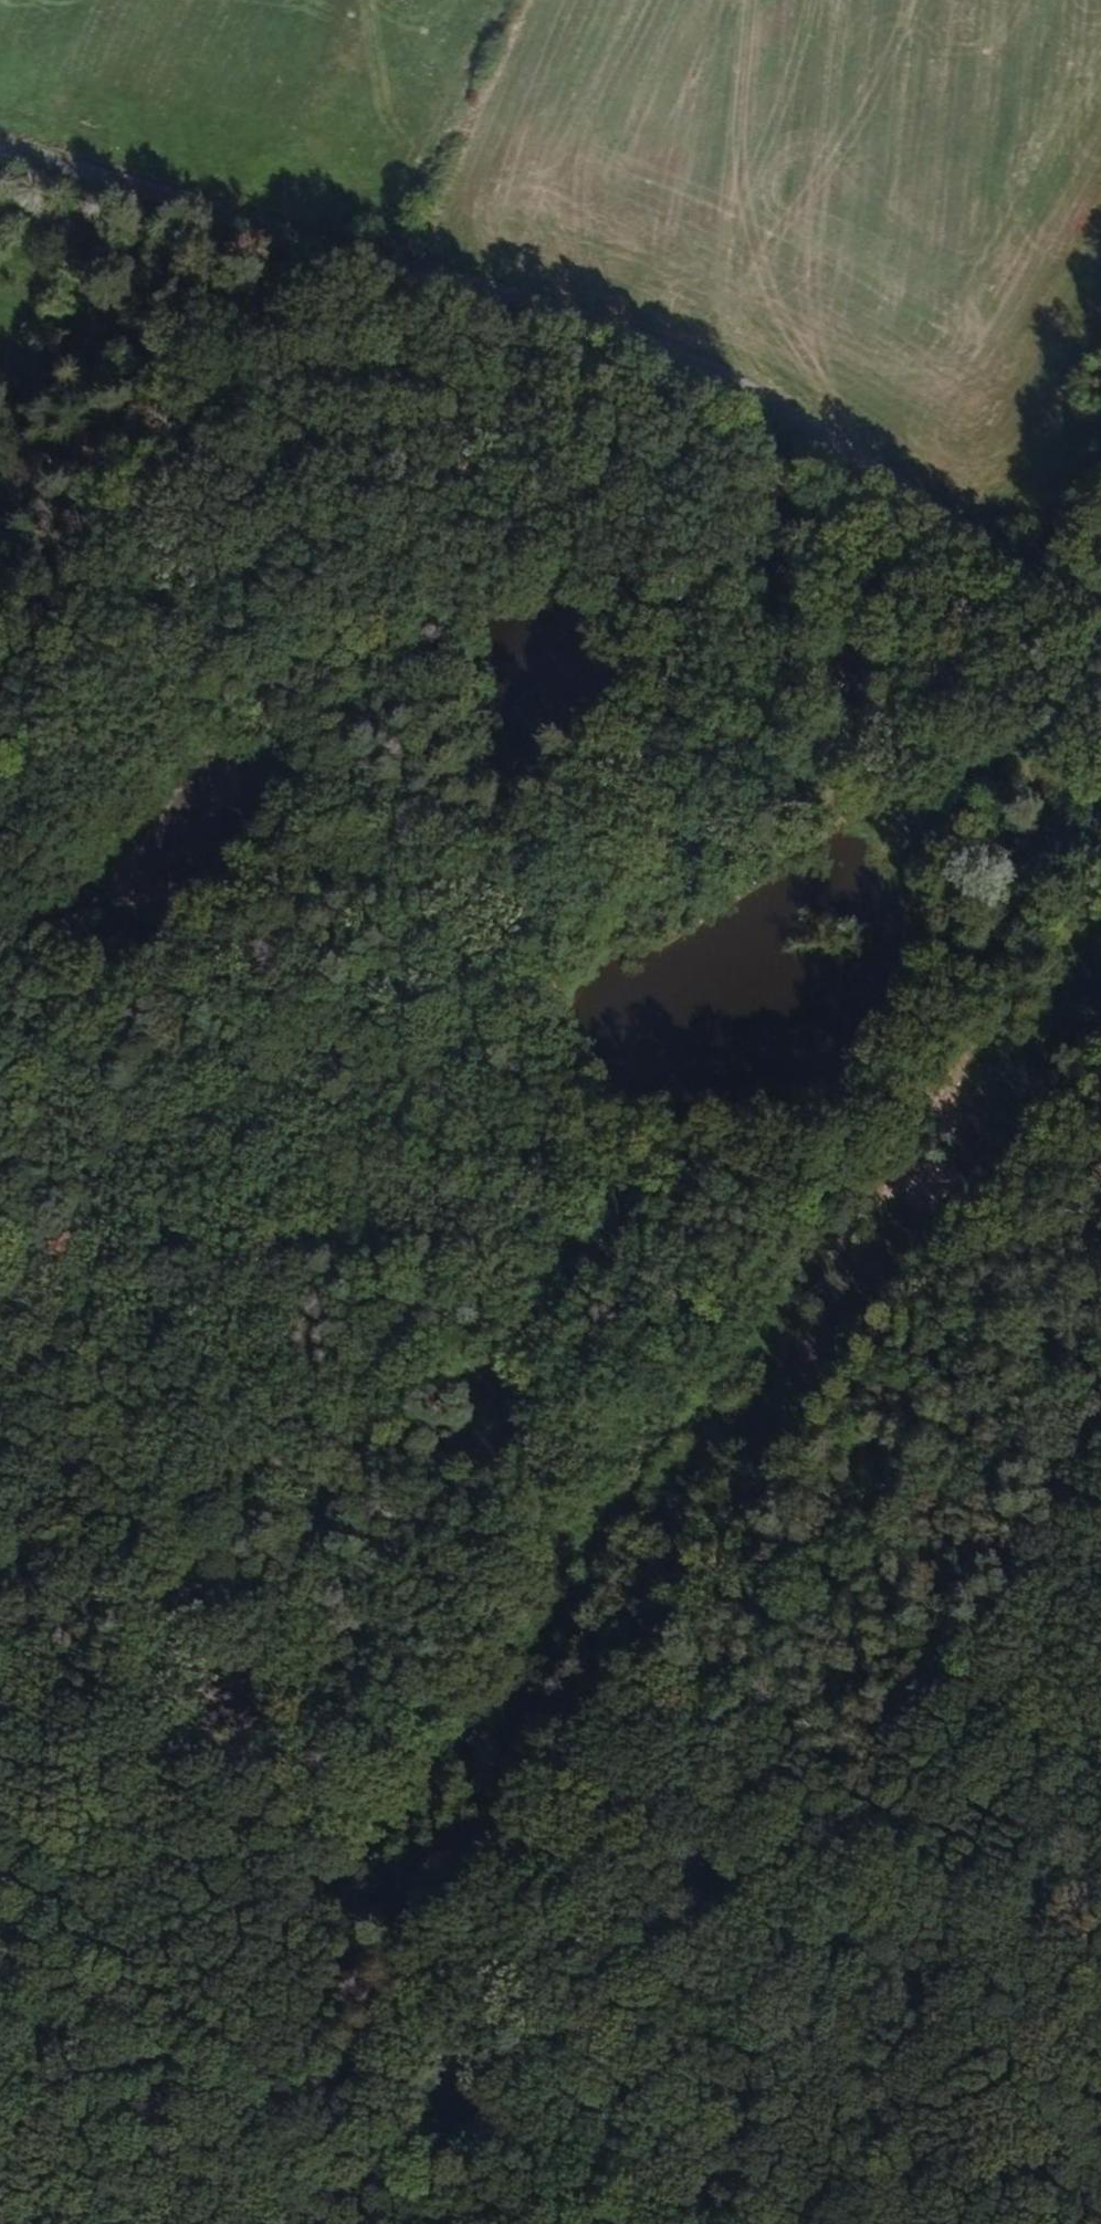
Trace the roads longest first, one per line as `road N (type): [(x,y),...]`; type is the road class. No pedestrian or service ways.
road 1 (unclassified): [(1100,583),(780,400),(396,265),(0,152)]
road 2 (track): [(584,2223),(181,1837),(67,1637),(0,1459)]

